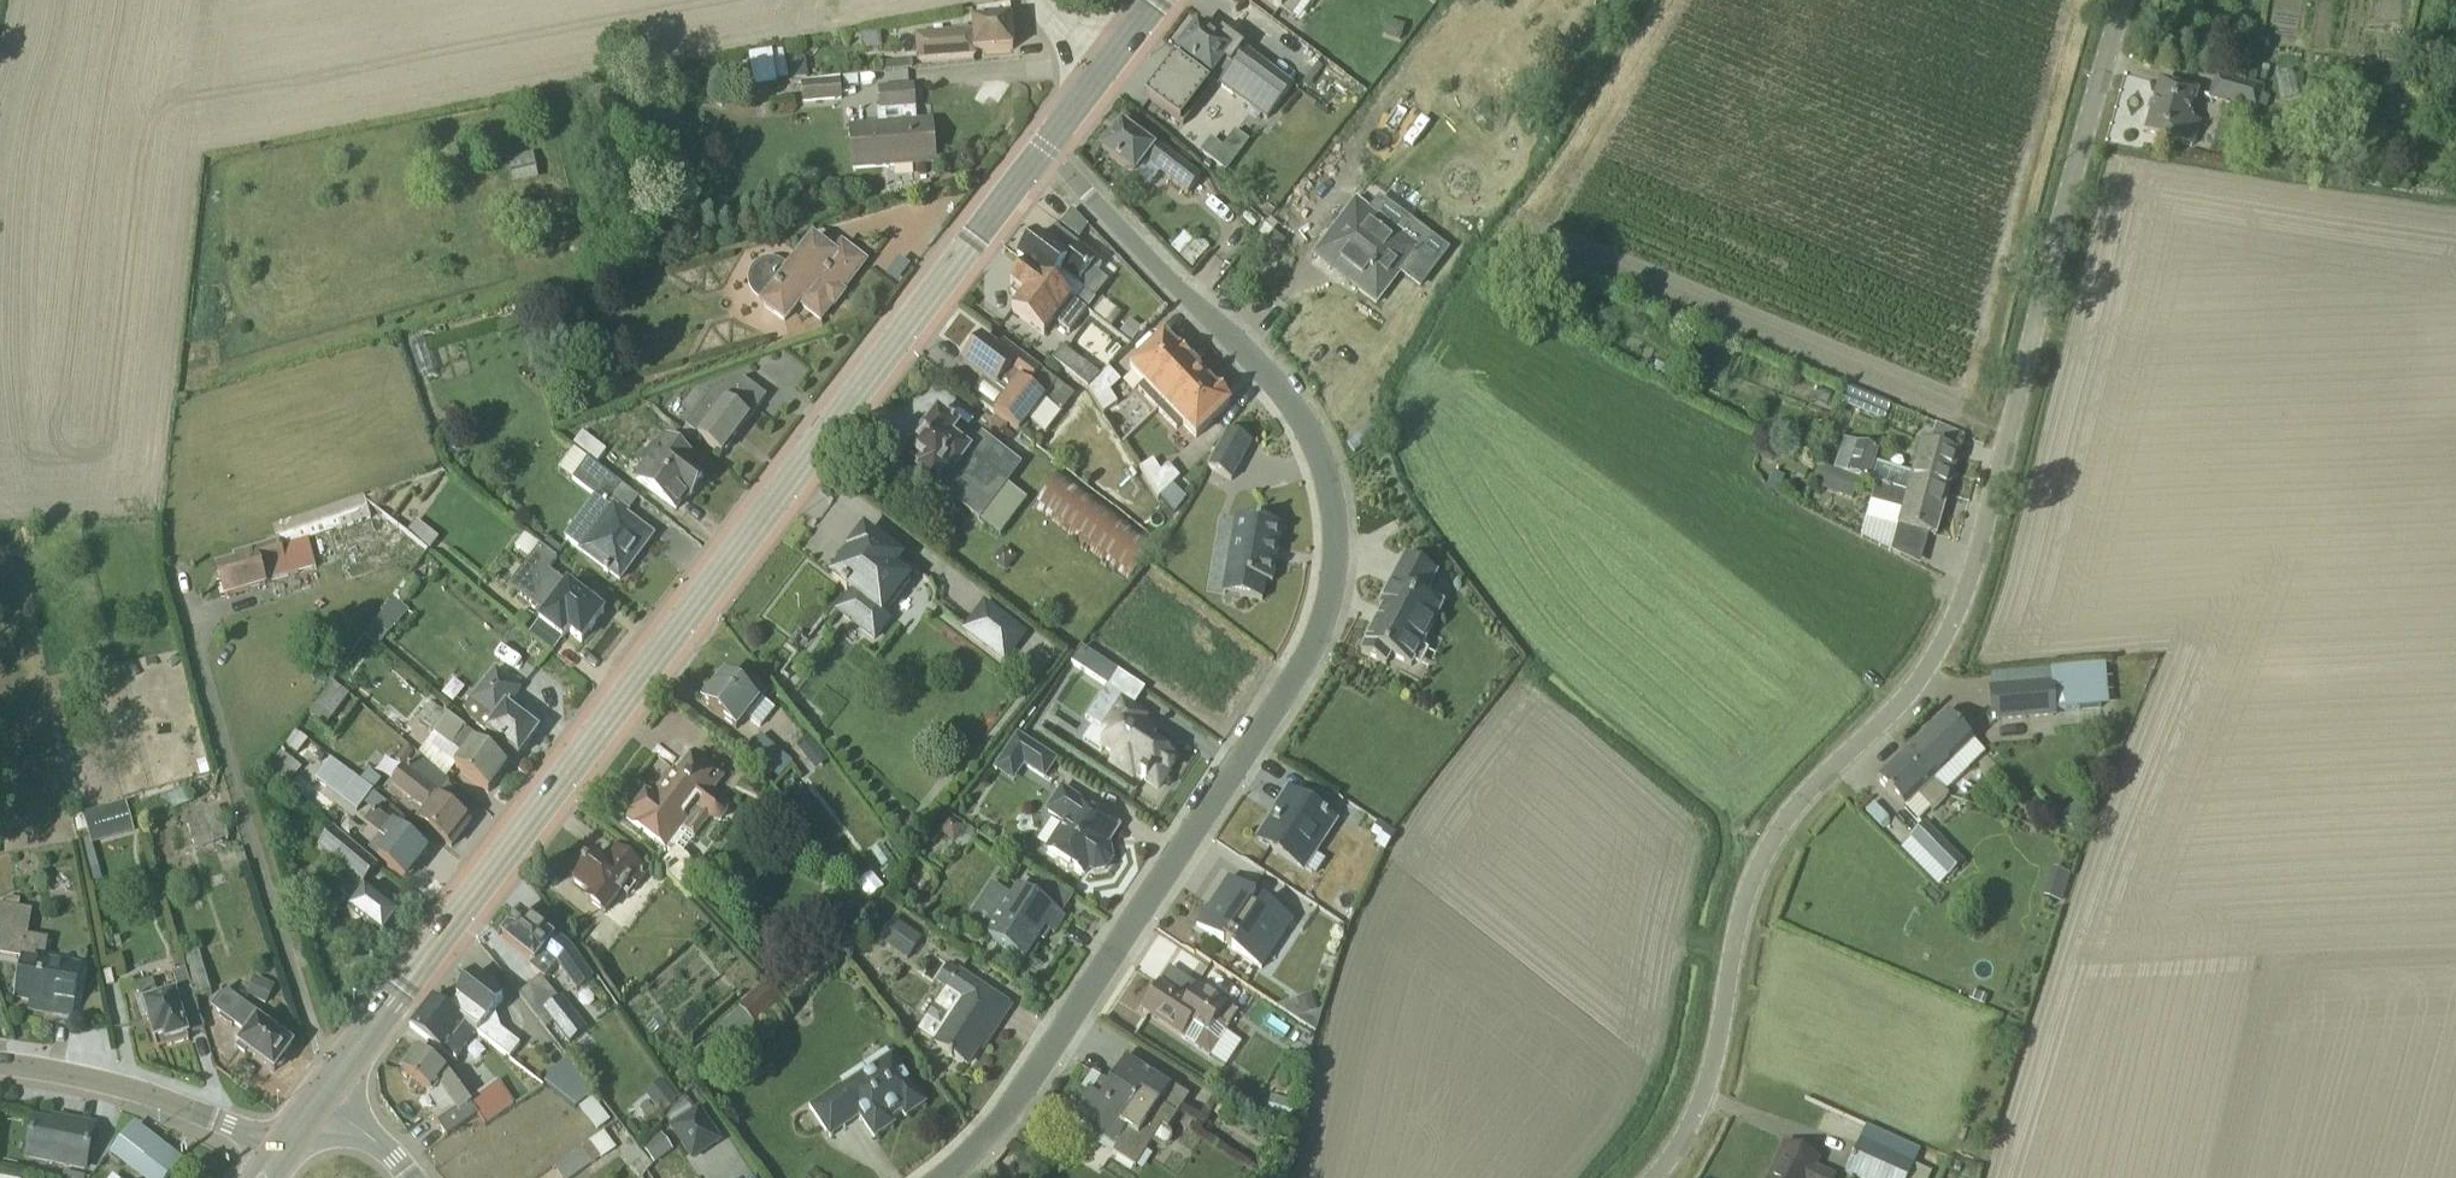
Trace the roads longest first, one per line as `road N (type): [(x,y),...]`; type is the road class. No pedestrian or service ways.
road 1 (unclassified): [(2130,0),(2046,282),(2012,455),(1955,637),(1901,707),(1801,804),(1767,858),(1740,922),(1710,1072),(1680,1142),(1652,1177)]
road 2 (residential): [(1040,152),(1260,370),(1309,437),(1333,517),(1336,566),(1293,682),(1005,1115),(945,1177)]
road 3 (secondary): [(318,1100),(1040,152)]
road 4 (residential): [(0,1066),(132,1091),(229,1125),(278,1156)]
road 5 (residential): [(318,1100),(410,1177)]

